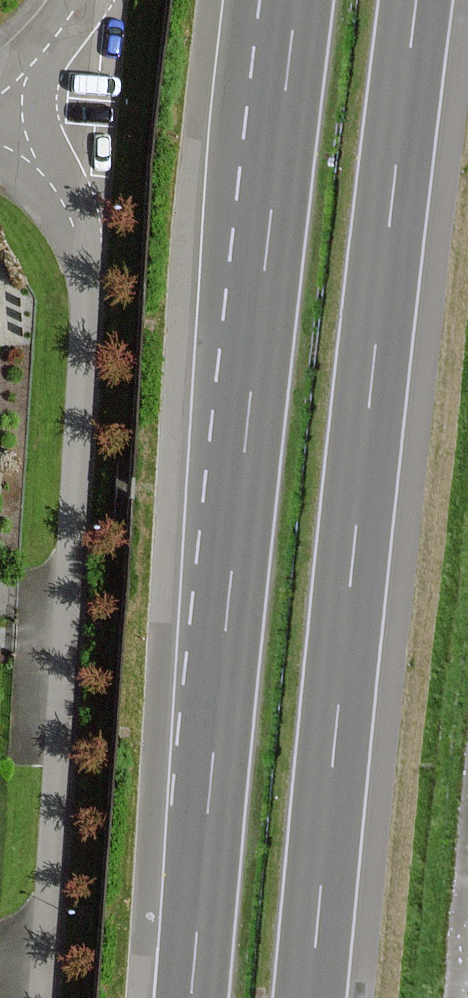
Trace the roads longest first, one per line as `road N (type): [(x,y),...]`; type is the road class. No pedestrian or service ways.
road 1 (motorway): [(309,997),(415,0)]
road 2 (motorway): [(294,0),(191,997)]
road 3 (residential): [(33,997),(85,334),(86,254),(47,90)]
road 4 (track): [(456,997),(467,867)]

